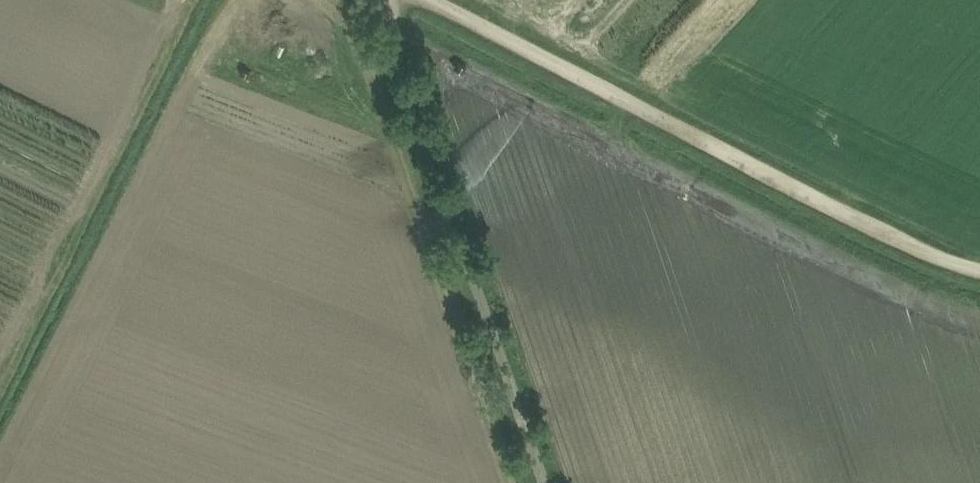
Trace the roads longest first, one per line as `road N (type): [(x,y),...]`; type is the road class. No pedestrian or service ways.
road 1 (track): [(979,273),(428,0)]
road 2 (track): [(398,0),(404,50),(550,482)]

